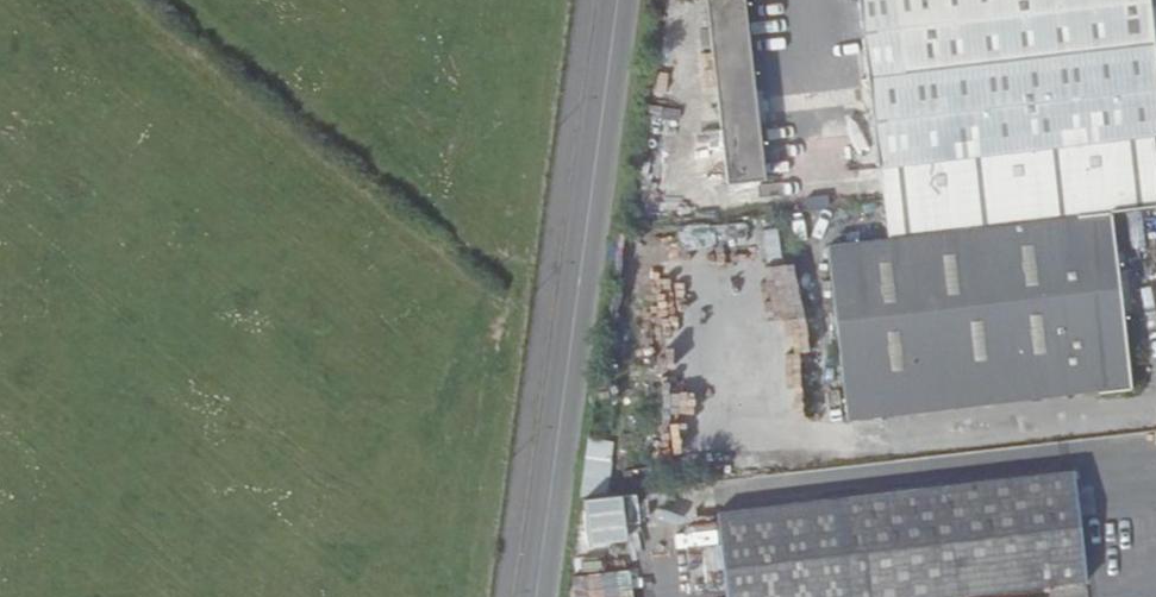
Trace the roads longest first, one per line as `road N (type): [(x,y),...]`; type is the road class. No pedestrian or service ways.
road 1 (unclassified): [(617,0),(532,596)]

